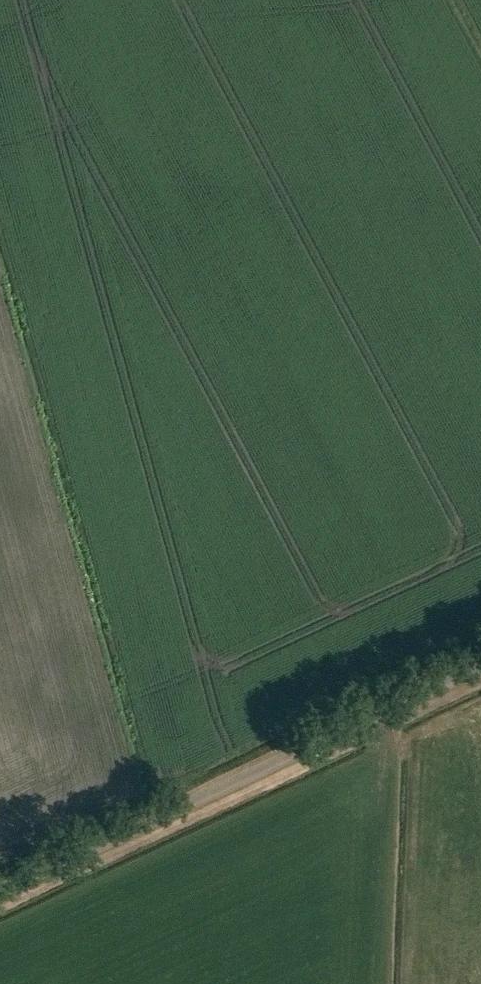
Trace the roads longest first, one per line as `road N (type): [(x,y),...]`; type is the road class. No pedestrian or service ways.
road 1 (unclassified): [(0,892),(480,668)]

